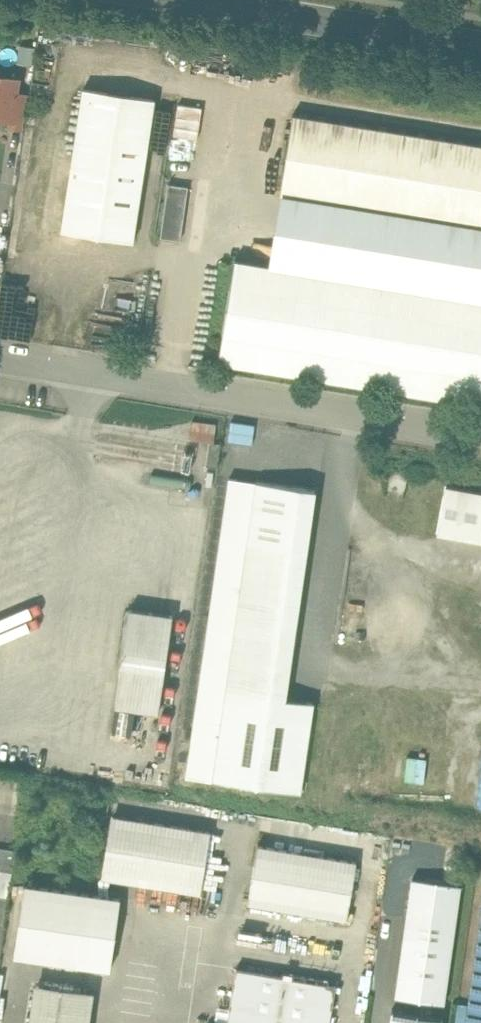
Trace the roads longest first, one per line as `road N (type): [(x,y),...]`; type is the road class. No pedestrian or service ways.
road 1 (residential): [(0,354),(480,433)]
road 2 (secondary): [(480,45),(204,0)]

